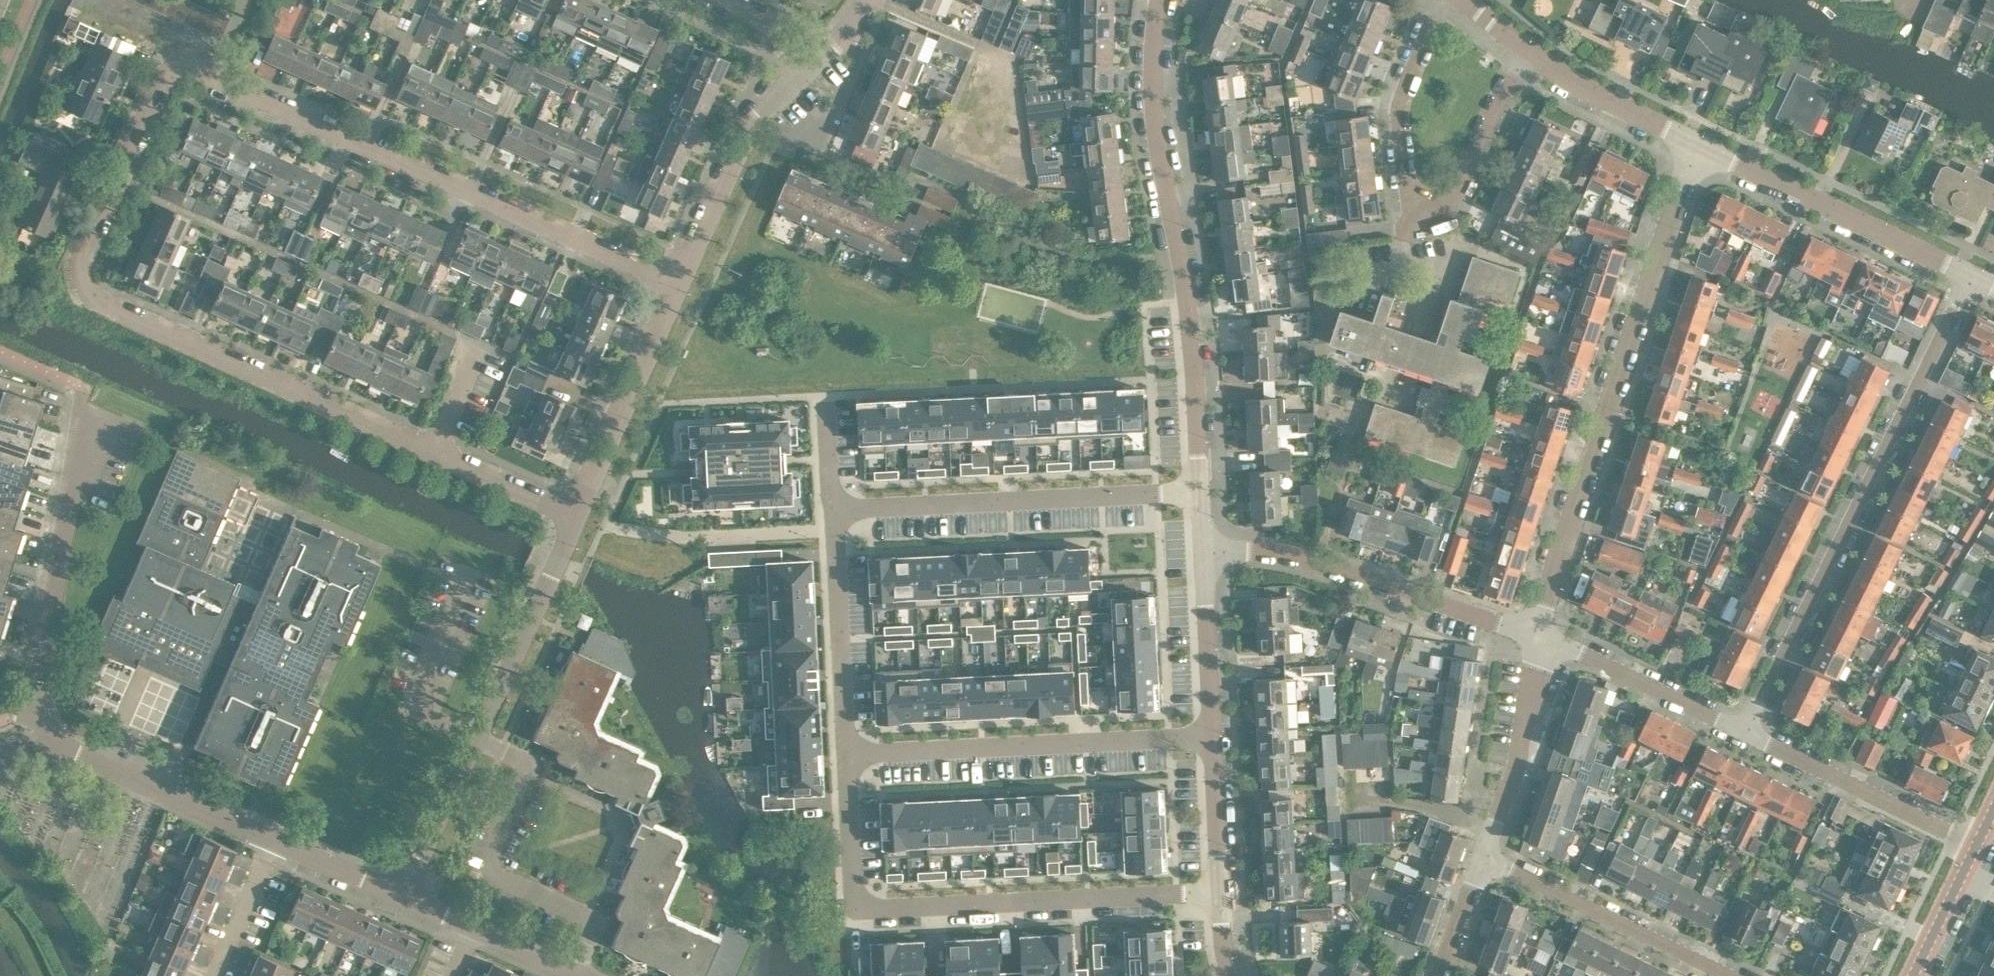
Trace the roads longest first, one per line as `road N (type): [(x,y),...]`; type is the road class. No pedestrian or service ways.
road 1 (residential): [(574,518),(89,299),(83,267),(166,74)]
road 2 (residential): [(275,841),(45,730),(37,711),(83,389)]
road 3 (residential): [(679,288),(195,70),(166,74)]
road 4 (residential): [(1536,634),(1693,146)]
road 5 (residential): [(1972,280),(1750,733)]
road 6 (residential): [(1201,490),(1183,267),(1152,81),(1162,0)]
road 7 (residential): [(402,897),(574,518)]
road 8 (residential): [(1434,0),(1397,94),(1409,194),(1433,207),(1456,198),(1523,53)]
road 9 (residential): [(1232,892),(856,910)]
road 10 (residential): [(1218,736),(846,754)]
road 11 (residential): [(1201,490),(834,509)]
road 12 (residential): [(1536,634),(1317,564),(1274,555),(1207,557)]
road 13 (residential): [(1972,280),(1693,146)]
road 14 (residential): [(1749,975),(1483,854)]
road 15 (residential): [(679,288),(765,104),(807,65)]
road 16 (residential): [(574,518),(679,288)]
road 17 (residential): [(1978,842),(1750,733)]
road 18 (residential): [(834,509),(846,754)]
road 19 (residential): [(1750,733),(1536,634)]
road 20 (residential): [(1483,854),(1521,737),(1536,634)]
road 21 (residential): [(1693,146),(1523,53)]
road 22 (residential): [(1218,736),(1207,557)]
road 23 (residential): [(1232,892),(1218,736)]
road 24 (residential): [(846,754),(856,910)]
road 25 (residential): [(215,975),(275,841)]
road 26 (tertiary): [(1916,975),(1978,842)]
road 27 (residential): [(402,897),(275,841)]
road 28 (residential): [(1440,975),(1483,854)]

